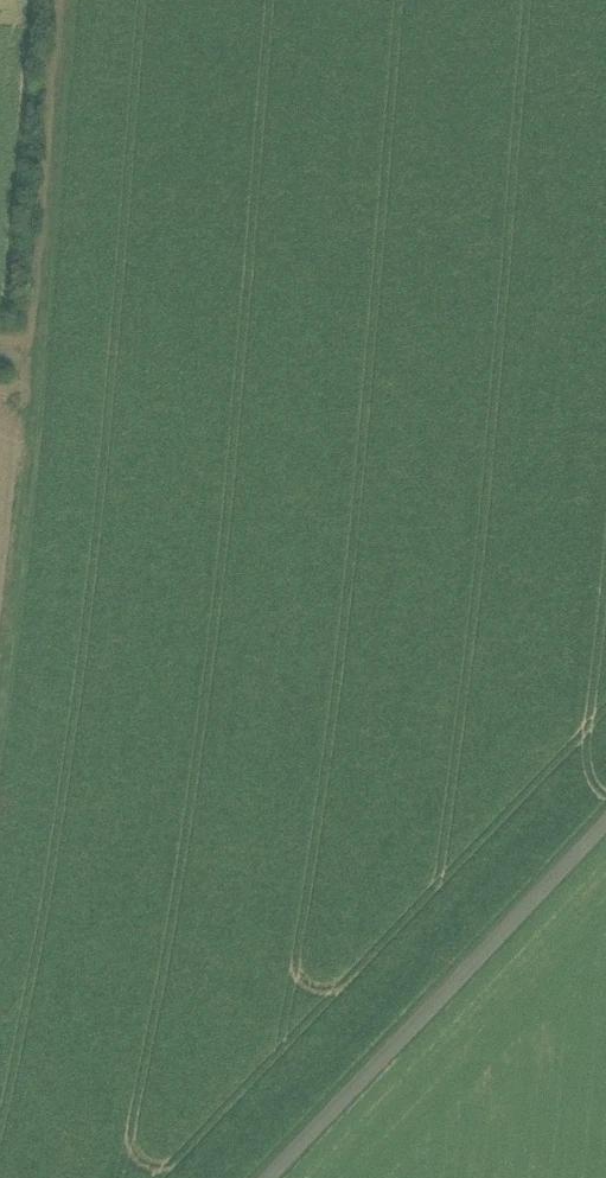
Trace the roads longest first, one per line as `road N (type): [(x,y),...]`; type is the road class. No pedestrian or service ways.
road 1 (track): [(63,0),(0,721)]
road 2 (unclassified): [(268,1177),(605,822)]

